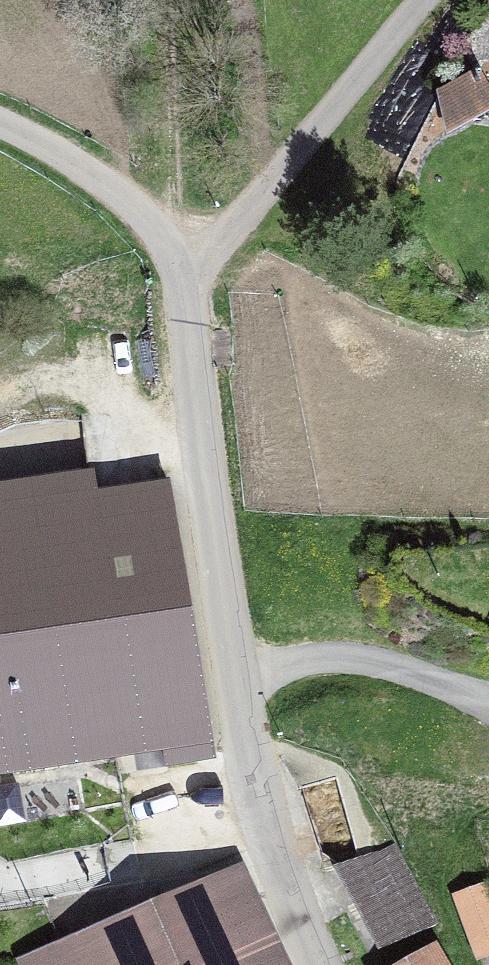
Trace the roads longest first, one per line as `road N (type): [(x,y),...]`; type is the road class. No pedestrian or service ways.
road 1 (residential): [(324,964),(251,809),(186,265)]
road 2 (residential): [(186,265),(302,152),(431,0)]
road 3 (unclassified): [(186,265),(115,186),(0,120)]

